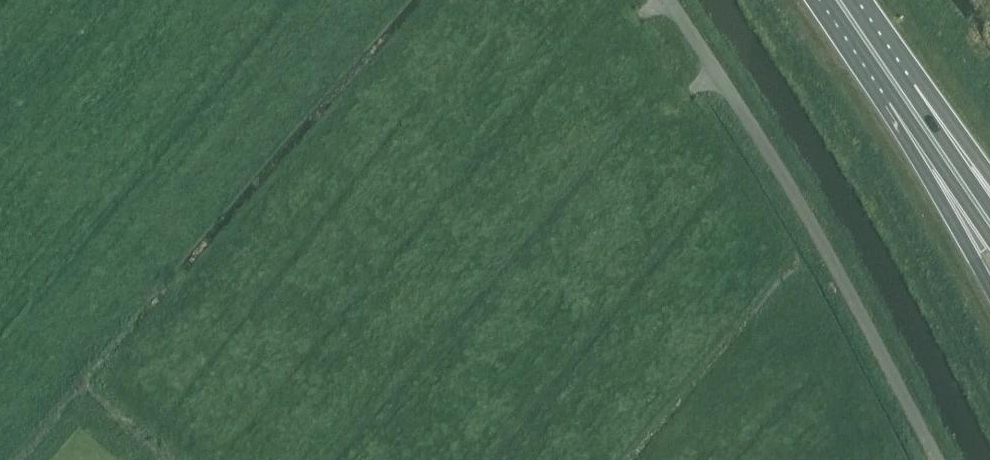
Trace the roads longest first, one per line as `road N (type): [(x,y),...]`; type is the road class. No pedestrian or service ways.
road 1 (unclassified): [(935,459),(793,195),(668,0)]
road 2 (trunk): [(901,92),(989,290)]
road 3 (trunk): [(989,224),(901,92)]
road 4 (trunk): [(989,195),(901,92)]

